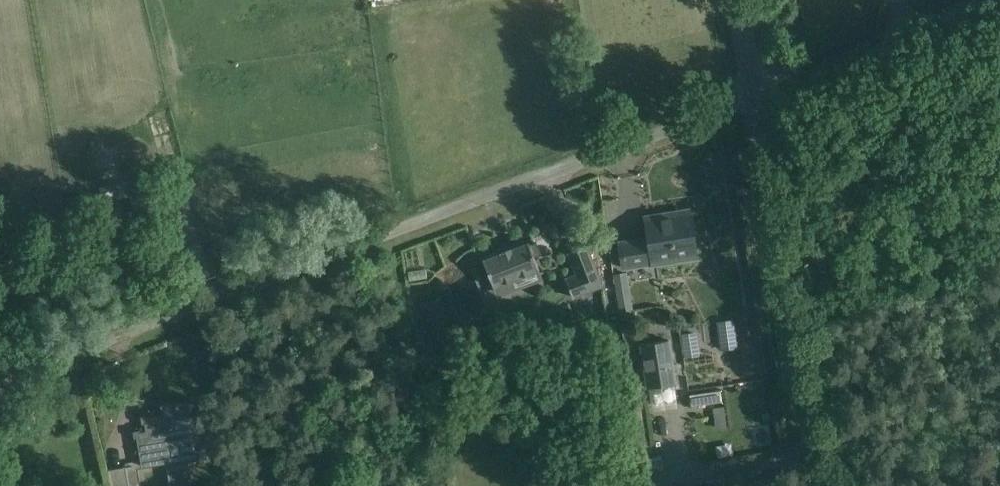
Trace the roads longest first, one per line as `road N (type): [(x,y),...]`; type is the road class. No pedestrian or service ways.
road 1 (unclassified): [(746,98),(0,381)]
road 2 (unclassified): [(811,485),(746,98)]
road 3 (track): [(746,98),(997,0)]

